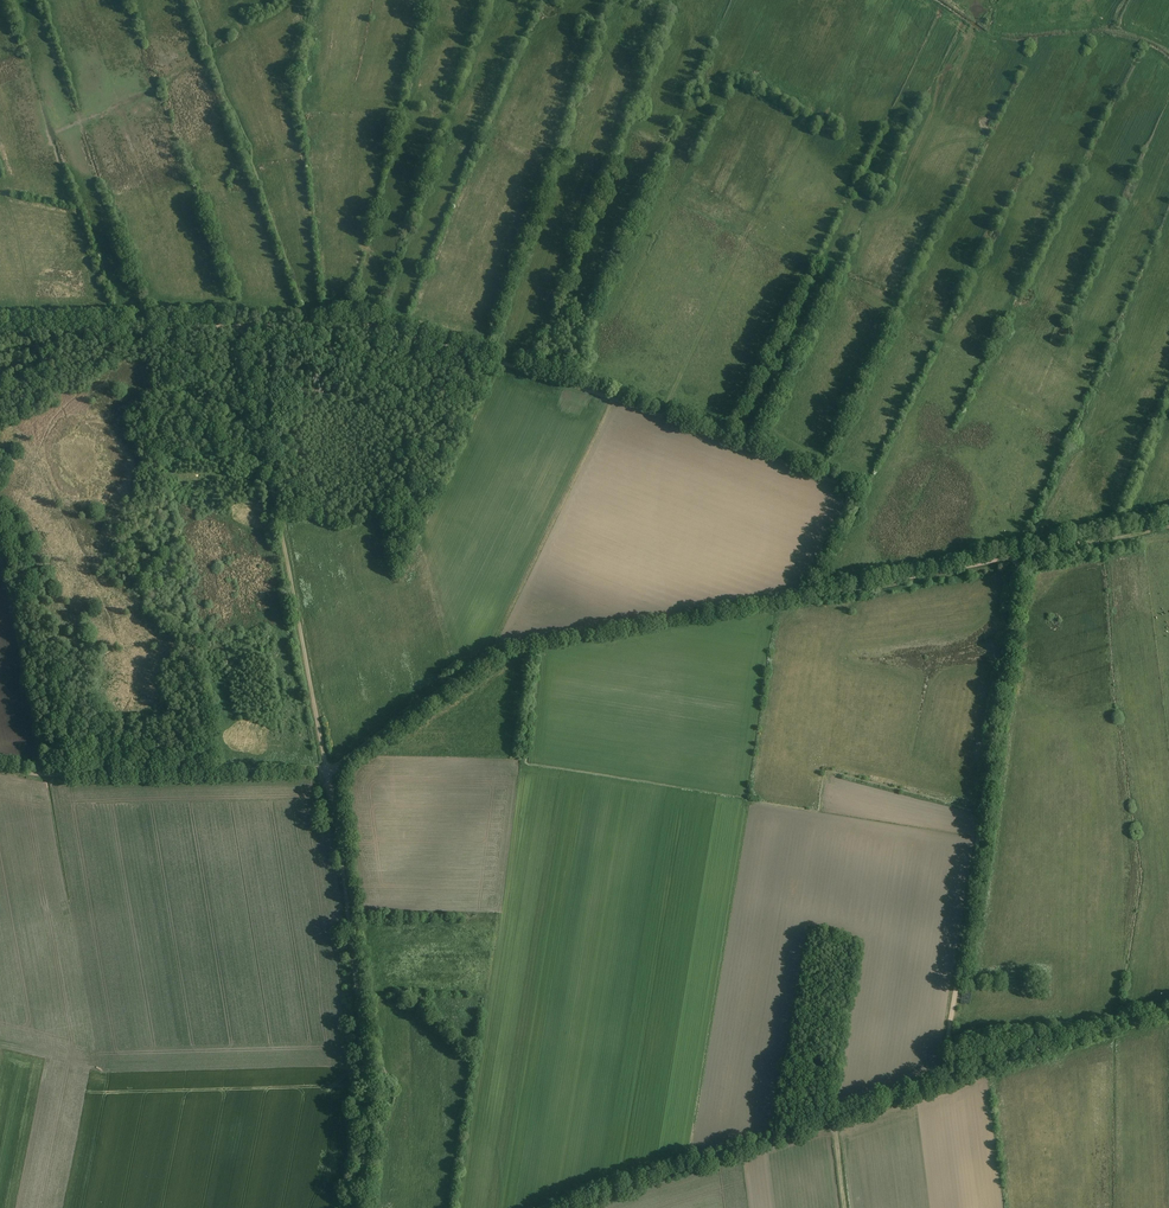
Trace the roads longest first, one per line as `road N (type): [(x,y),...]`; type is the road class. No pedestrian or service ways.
road 1 (tertiary): [(571,1207),(1168,1012)]
road 2 (track): [(243,326),(327,768)]
road 3 (unclassified): [(354,1207),(367,1080),(327,768)]
road 4 (track): [(616,398),(846,493),(806,594)]
road 5 (track): [(0,767),(43,776),(327,768)]
road 6 (track): [(309,325),(376,323),(616,398)]
road 7 (track): [(982,811),(948,1080)]
road 8 (track): [(541,639),(806,594)]
road 9 (track): [(1016,557),(982,811)]
road 10 (track): [(0,330),(243,326)]
road 11 (track): [(806,594),(1016,557)]
road 12 (track): [(327,768),(492,649)]
road 13 (track): [(1016,557),(1168,527)]

